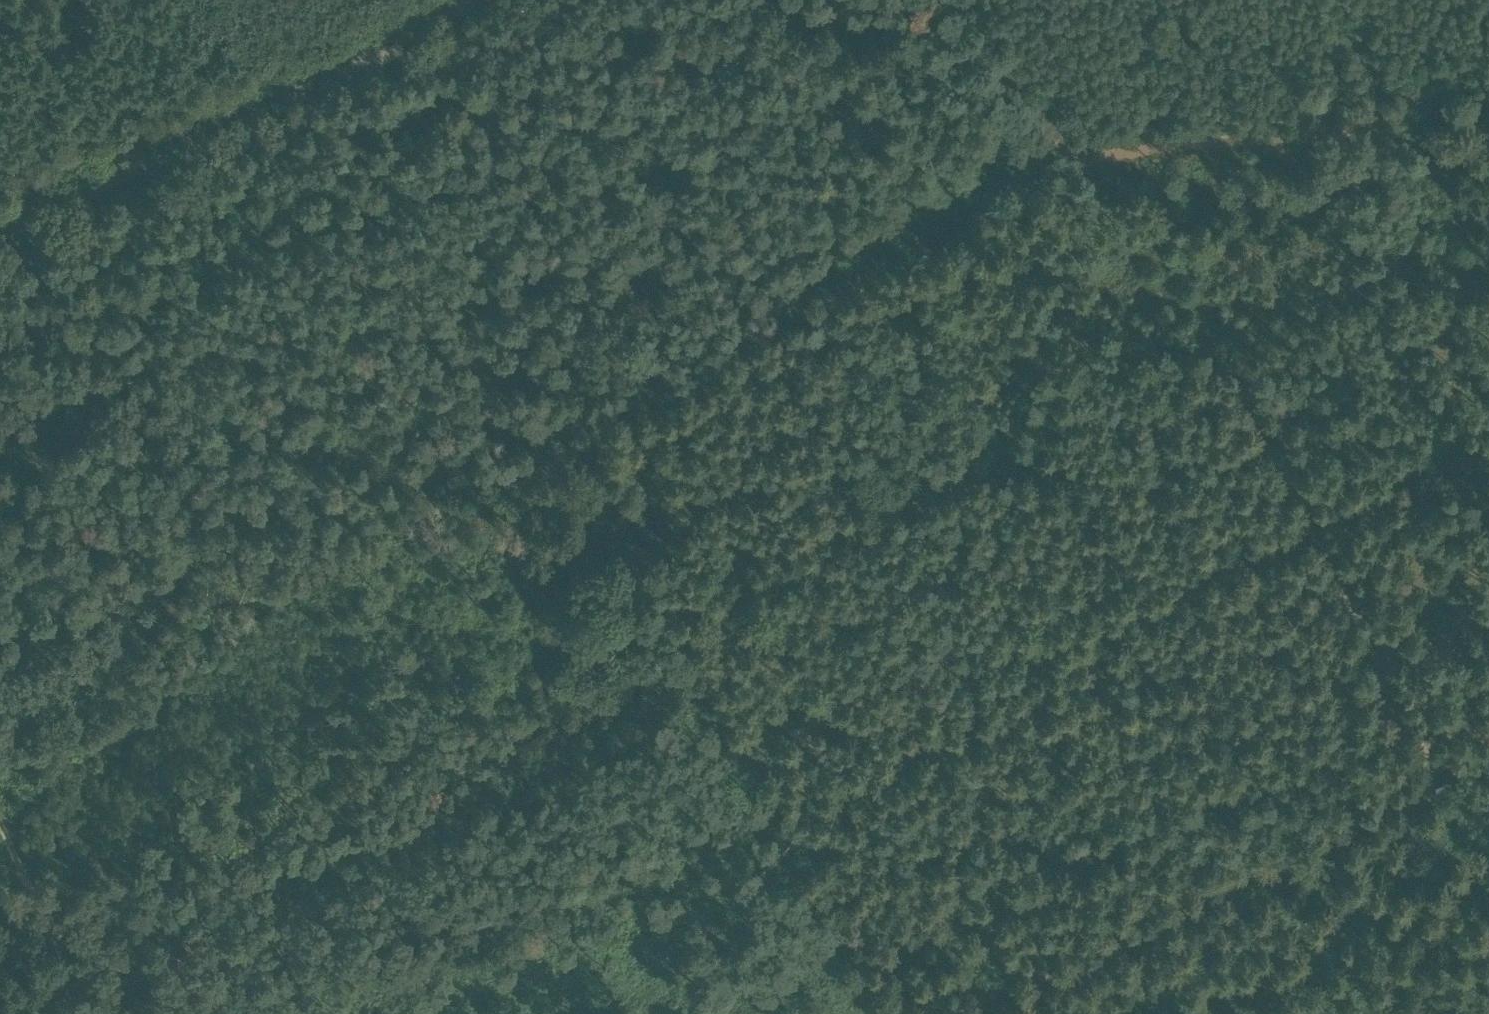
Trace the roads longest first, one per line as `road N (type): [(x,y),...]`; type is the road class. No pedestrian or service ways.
road 1 (track): [(396,42),(868,1013)]
road 2 (track): [(966,1013),(1232,881),(1369,841),(1434,804)]
road 3 (track): [(396,42),(0,238)]
road 4 (track): [(87,1013),(0,830)]

